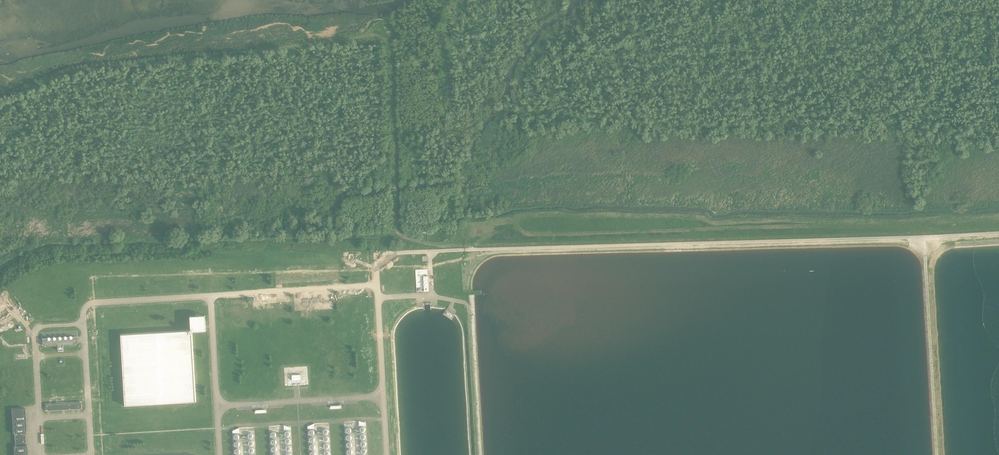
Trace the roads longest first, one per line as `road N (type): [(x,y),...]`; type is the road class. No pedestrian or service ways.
road 1 (track): [(430,252),(925,237),(937,454)]
road 2 (track): [(396,234),(392,51),(374,36),(98,69),(0,97)]

